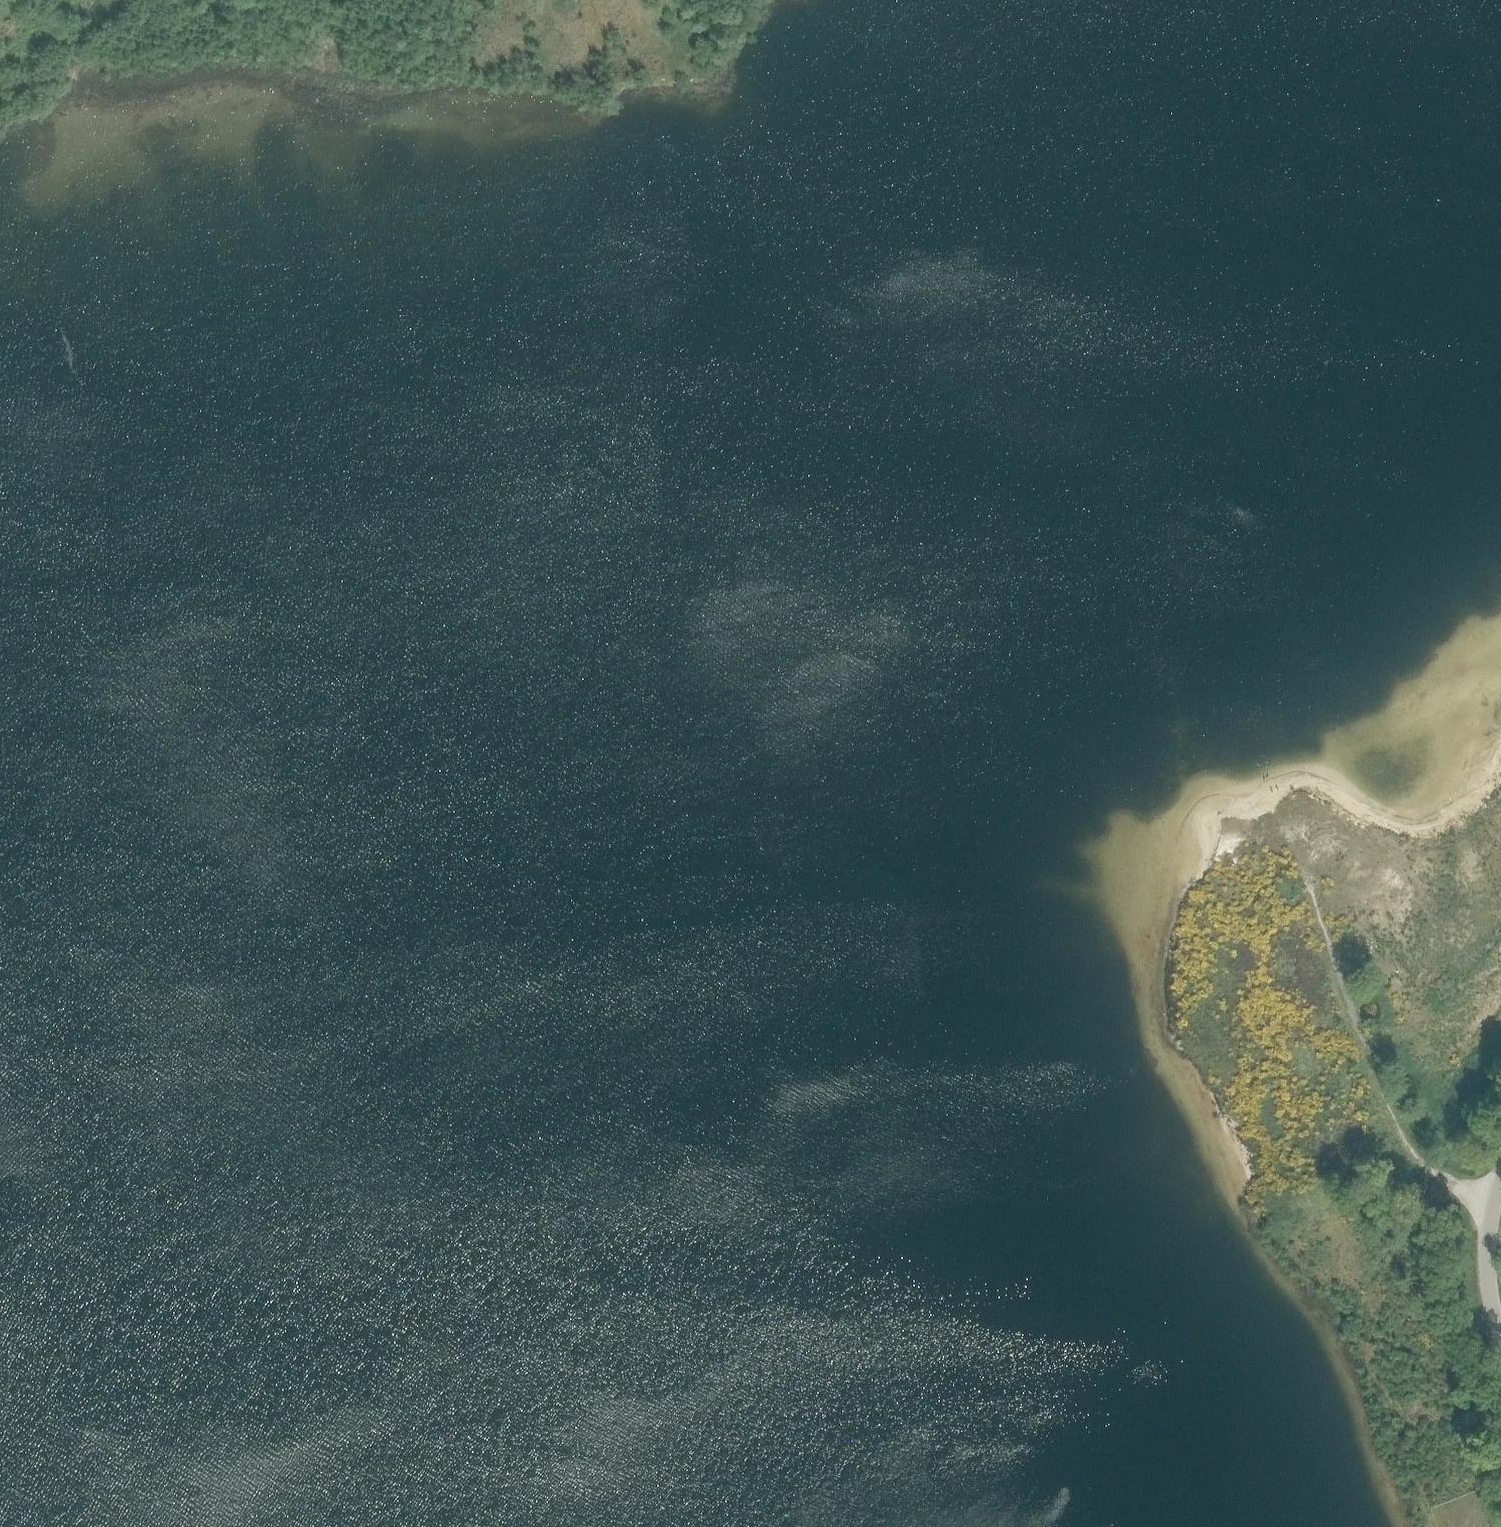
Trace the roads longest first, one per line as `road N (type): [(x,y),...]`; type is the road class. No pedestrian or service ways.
road 1 (unclassified): [(1500,1346),(1487,1273),(1488,1199),(1500,1175)]

